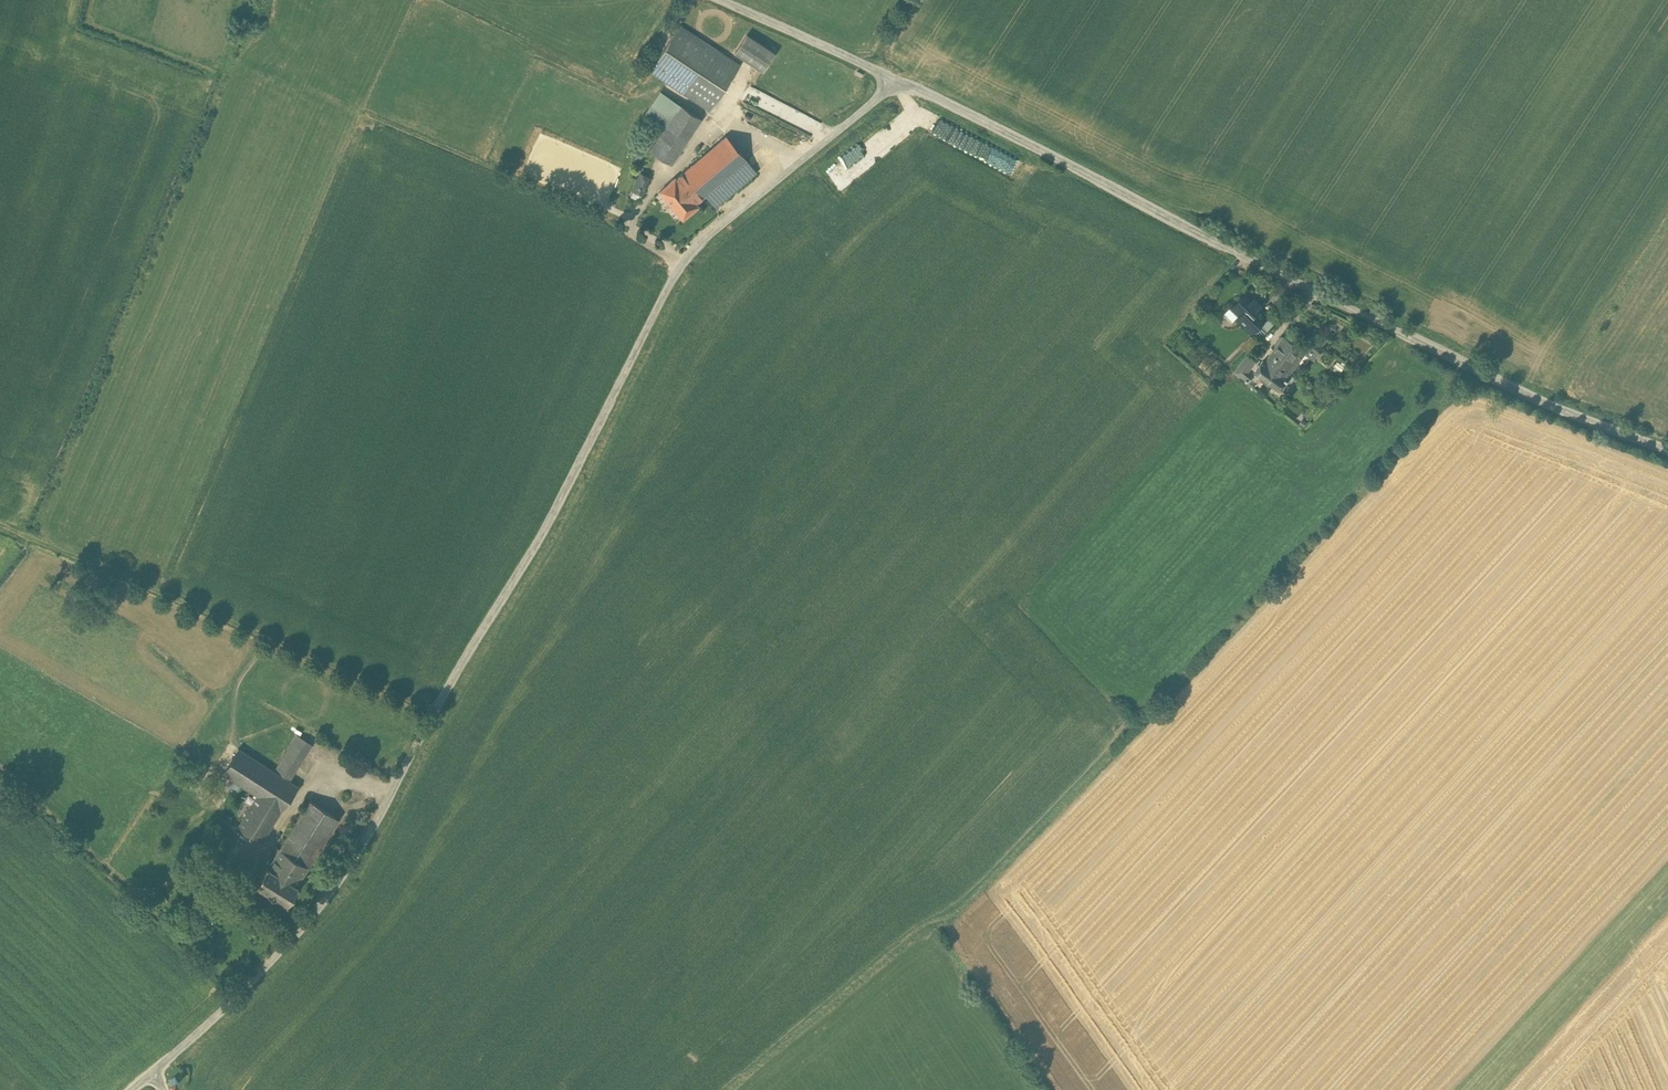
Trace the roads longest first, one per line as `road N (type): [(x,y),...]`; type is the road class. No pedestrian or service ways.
road 1 (unclassified): [(895,78),(1476,370),(1667,450)]
road 2 (unclassified): [(433,709),(548,523),(682,264),(895,78)]
road 3 (unclassified): [(433,709),(0,523)]
road 4 (unclassified): [(153,1073),(308,922),(374,825),(433,709)]
road 5 (unclassified): [(720,0),(895,78)]

